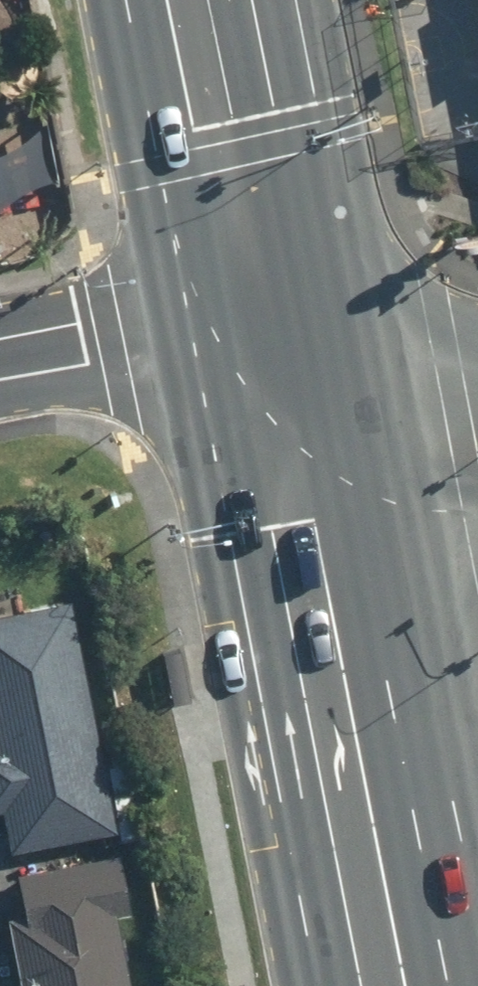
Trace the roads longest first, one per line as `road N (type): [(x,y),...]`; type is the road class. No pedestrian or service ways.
road 1 (primary): [(299,352),(373,485),(467,985)]
road 2 (primary): [(350,985),(270,526),(299,352)]
road 3 (primary): [(201,0),(232,154),(299,352)]
road 4 (residential): [(0,380),(113,360),(299,352)]

